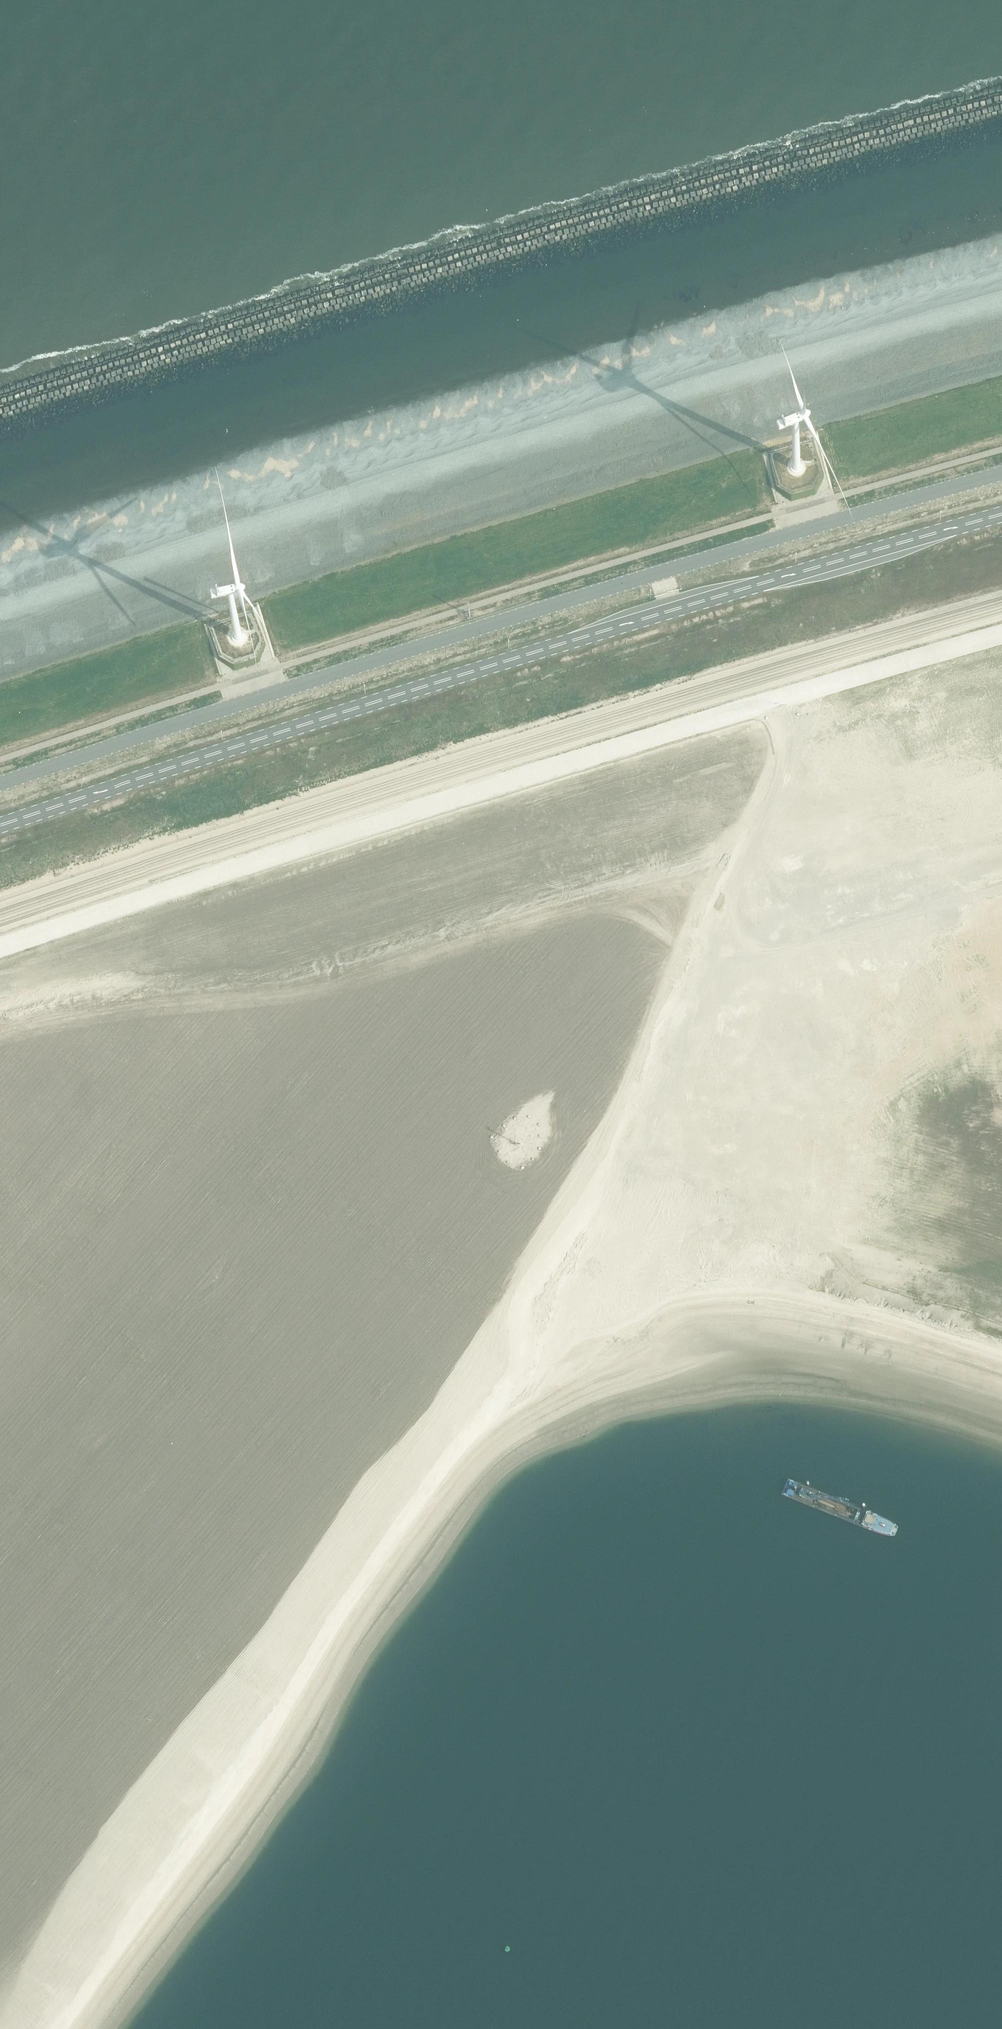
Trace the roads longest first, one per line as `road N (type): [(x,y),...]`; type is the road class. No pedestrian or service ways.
road 1 (secondary): [(1001,519),(487,670),(0,829)]
road 2 (unclassified): [(1001,477),(664,575),(0,787)]
road 3 (unclassified): [(0,988),(617,788)]
road 4 (track): [(1001,892),(692,973)]
road 5 (unclassified): [(617,788),(712,803),(731,798),(739,784),(729,763),(712,759),(636,779)]

